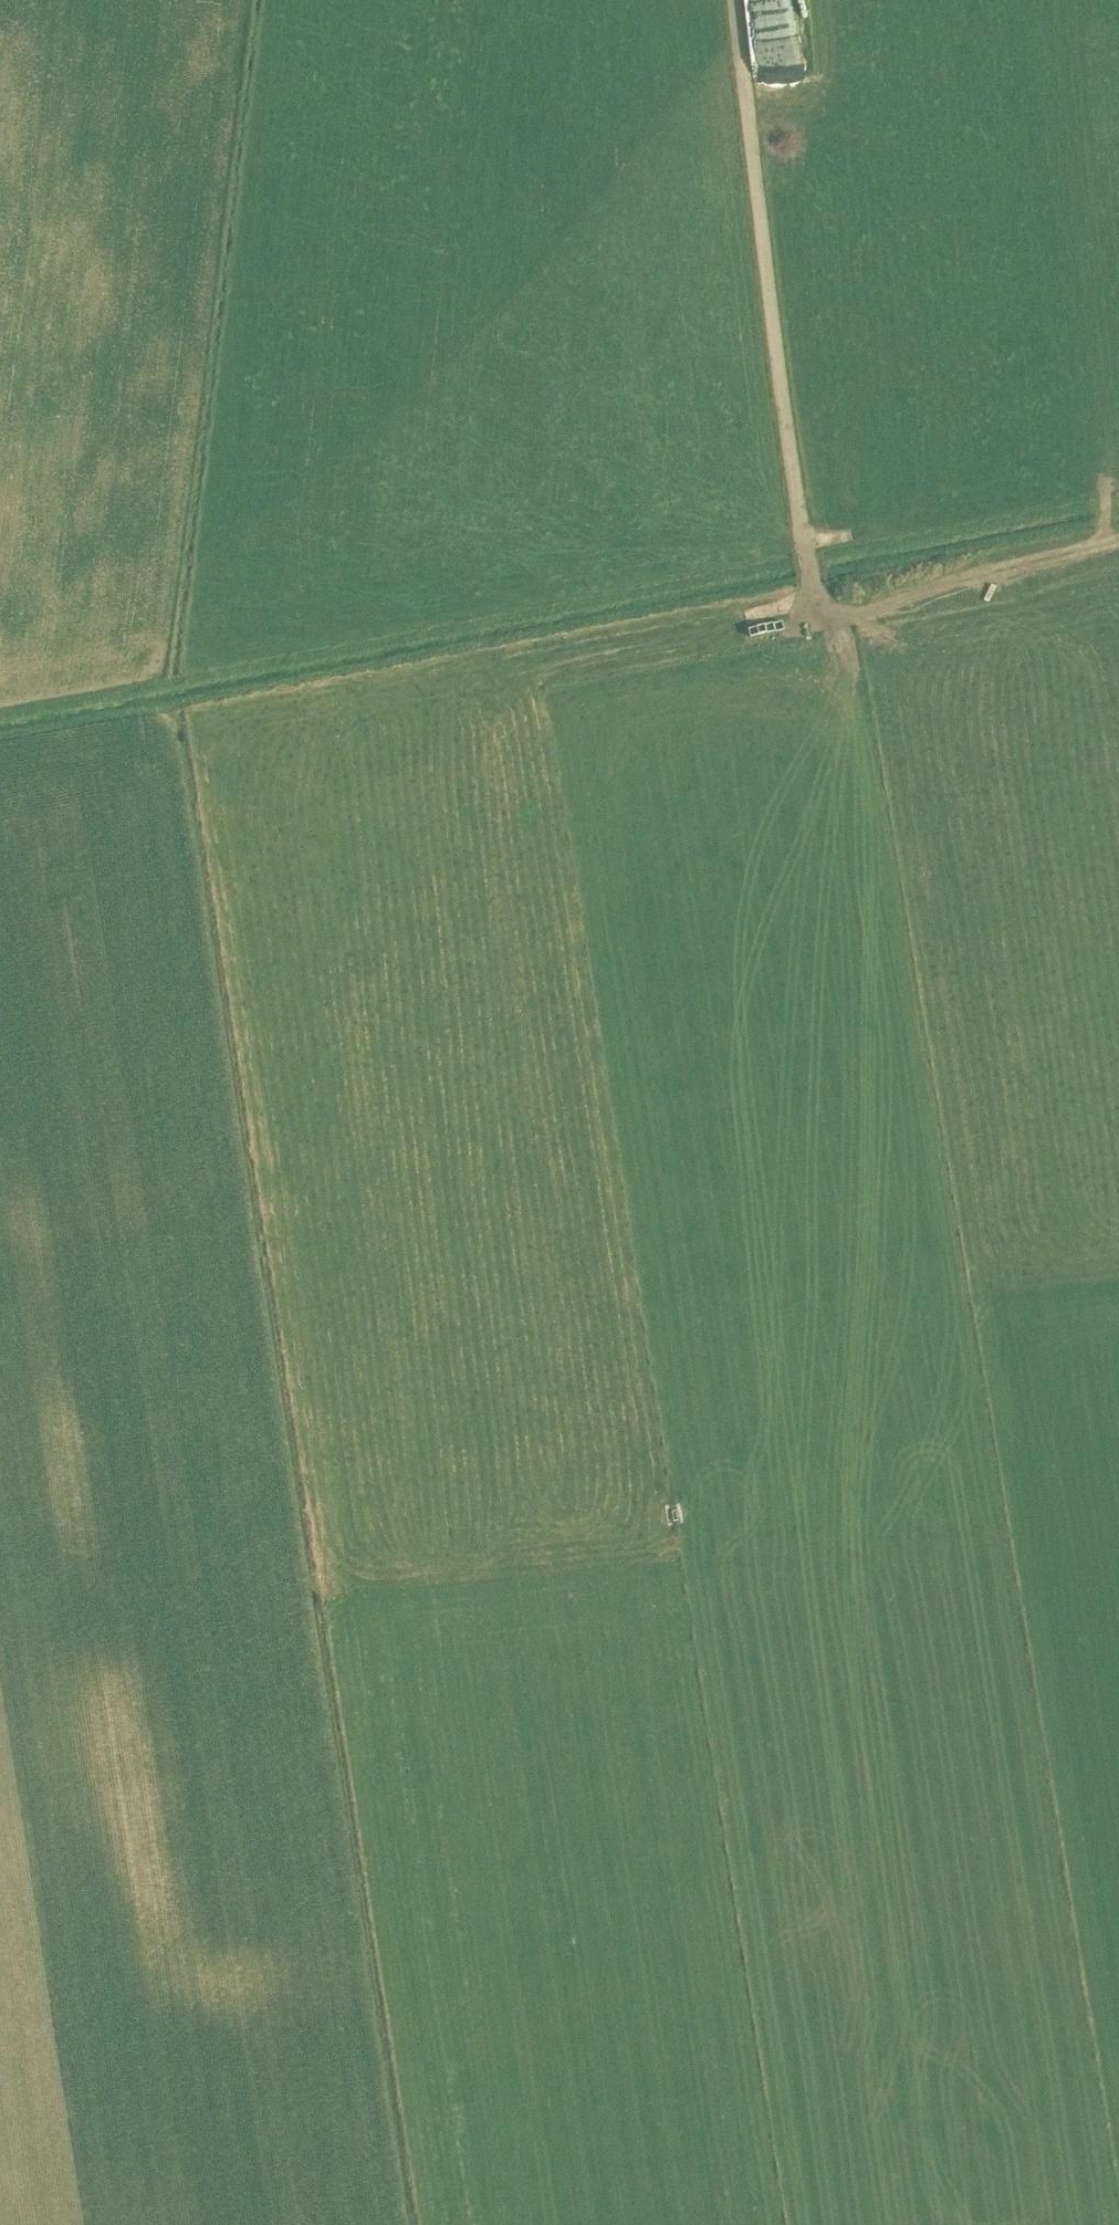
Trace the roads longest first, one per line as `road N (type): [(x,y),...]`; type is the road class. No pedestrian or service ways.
road 1 (track): [(811,593),(828,611),(848,614),(1118,539)]

